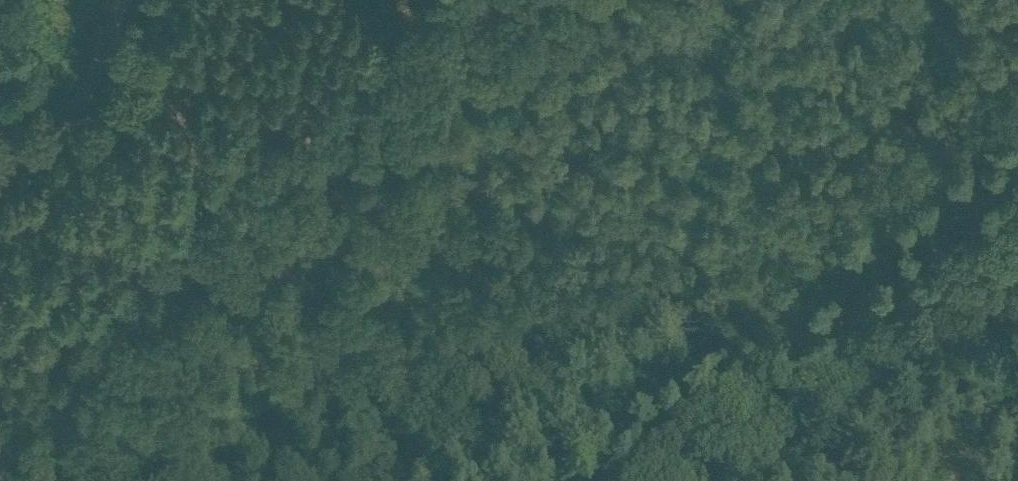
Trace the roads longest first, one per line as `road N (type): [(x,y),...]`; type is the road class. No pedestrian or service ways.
road 1 (track): [(718,480),(1017,237)]
road 2 (unclassified): [(0,190),(75,107),(120,0)]

